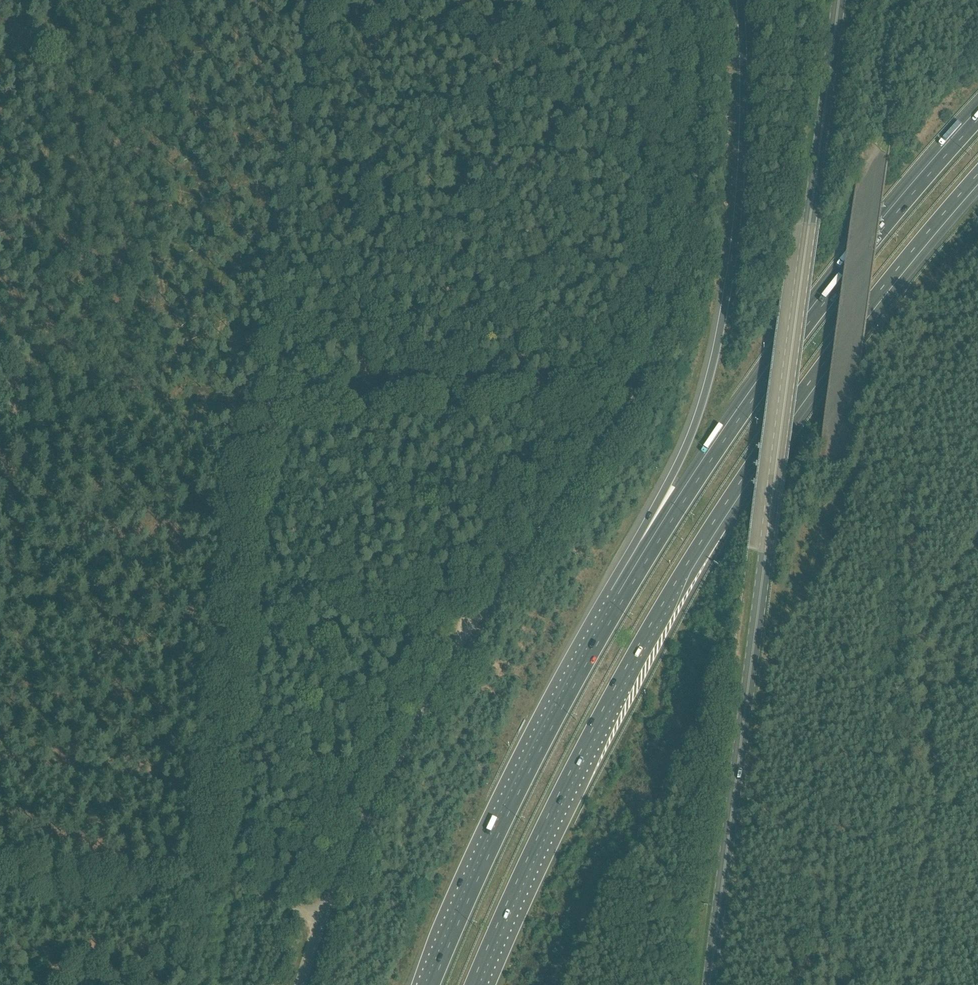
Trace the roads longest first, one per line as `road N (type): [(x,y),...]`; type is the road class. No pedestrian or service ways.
road 1 (tertiary): [(298,984),(349,849),(389,772),(639,384),(667,319),(698,161),(690,0)]
road 2 (primary): [(709,984),(839,0)]
road 3 (motorway): [(477,984),(540,841),(679,588),(805,395),(977,183)]
road 4 (track): [(202,891),(313,0)]
road 5 (motorway): [(740,0),(741,171),(722,319),(692,432),(622,596)]
road 6 (motorway): [(977,114),(753,393),(622,596)]
road 7 (track): [(0,419),(19,418),(56,0)]
road 8 (motorway): [(622,596),(511,798),(429,984)]
road 9 (track): [(0,876),(334,900)]
road 10 (track): [(19,418),(262,400)]

